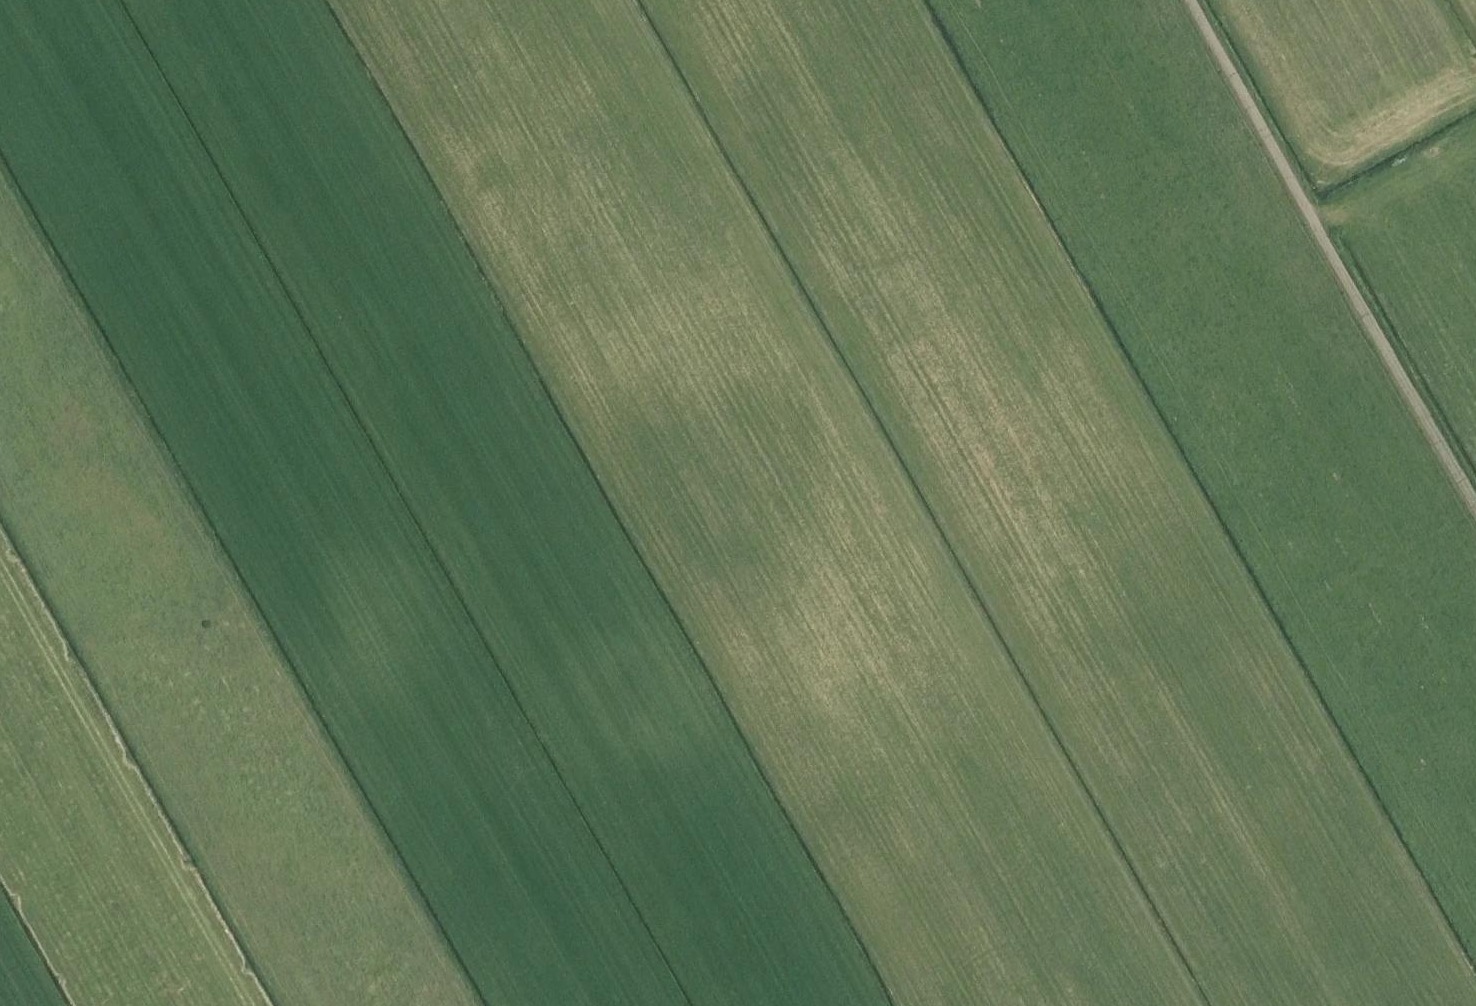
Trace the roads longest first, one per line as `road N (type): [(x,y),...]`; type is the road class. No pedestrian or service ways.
road 1 (track): [(1188,0),(1475,511)]

